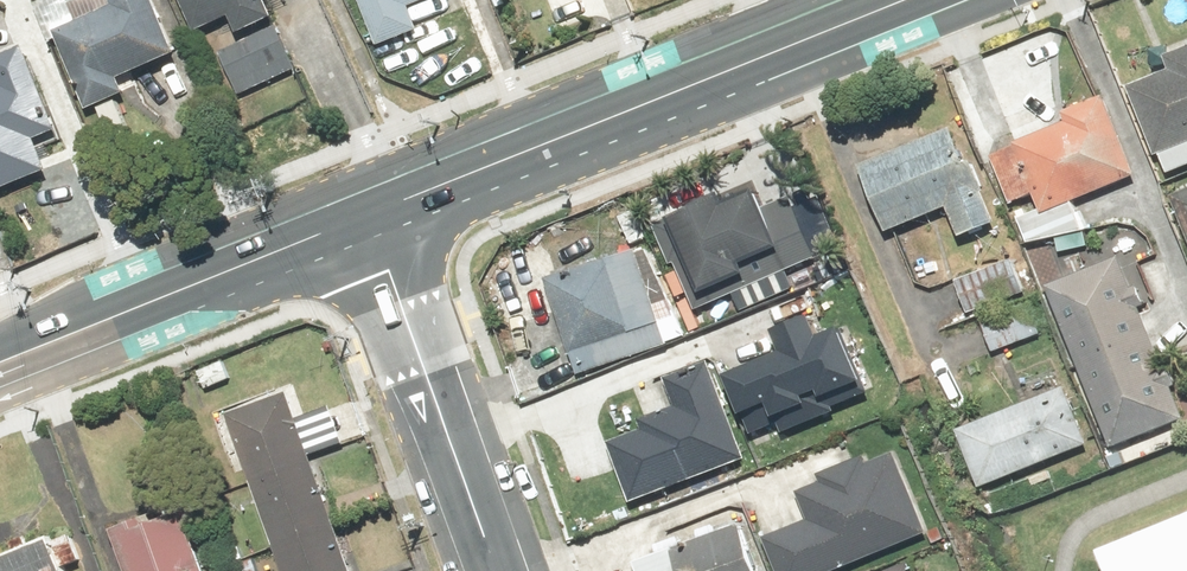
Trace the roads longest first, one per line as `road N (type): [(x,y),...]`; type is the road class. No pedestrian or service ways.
road 1 (secondary): [(371,214),(892,0)]
road 2 (secondary): [(0,362),(371,214)]
road 3 (secondary): [(500,570),(371,214)]

